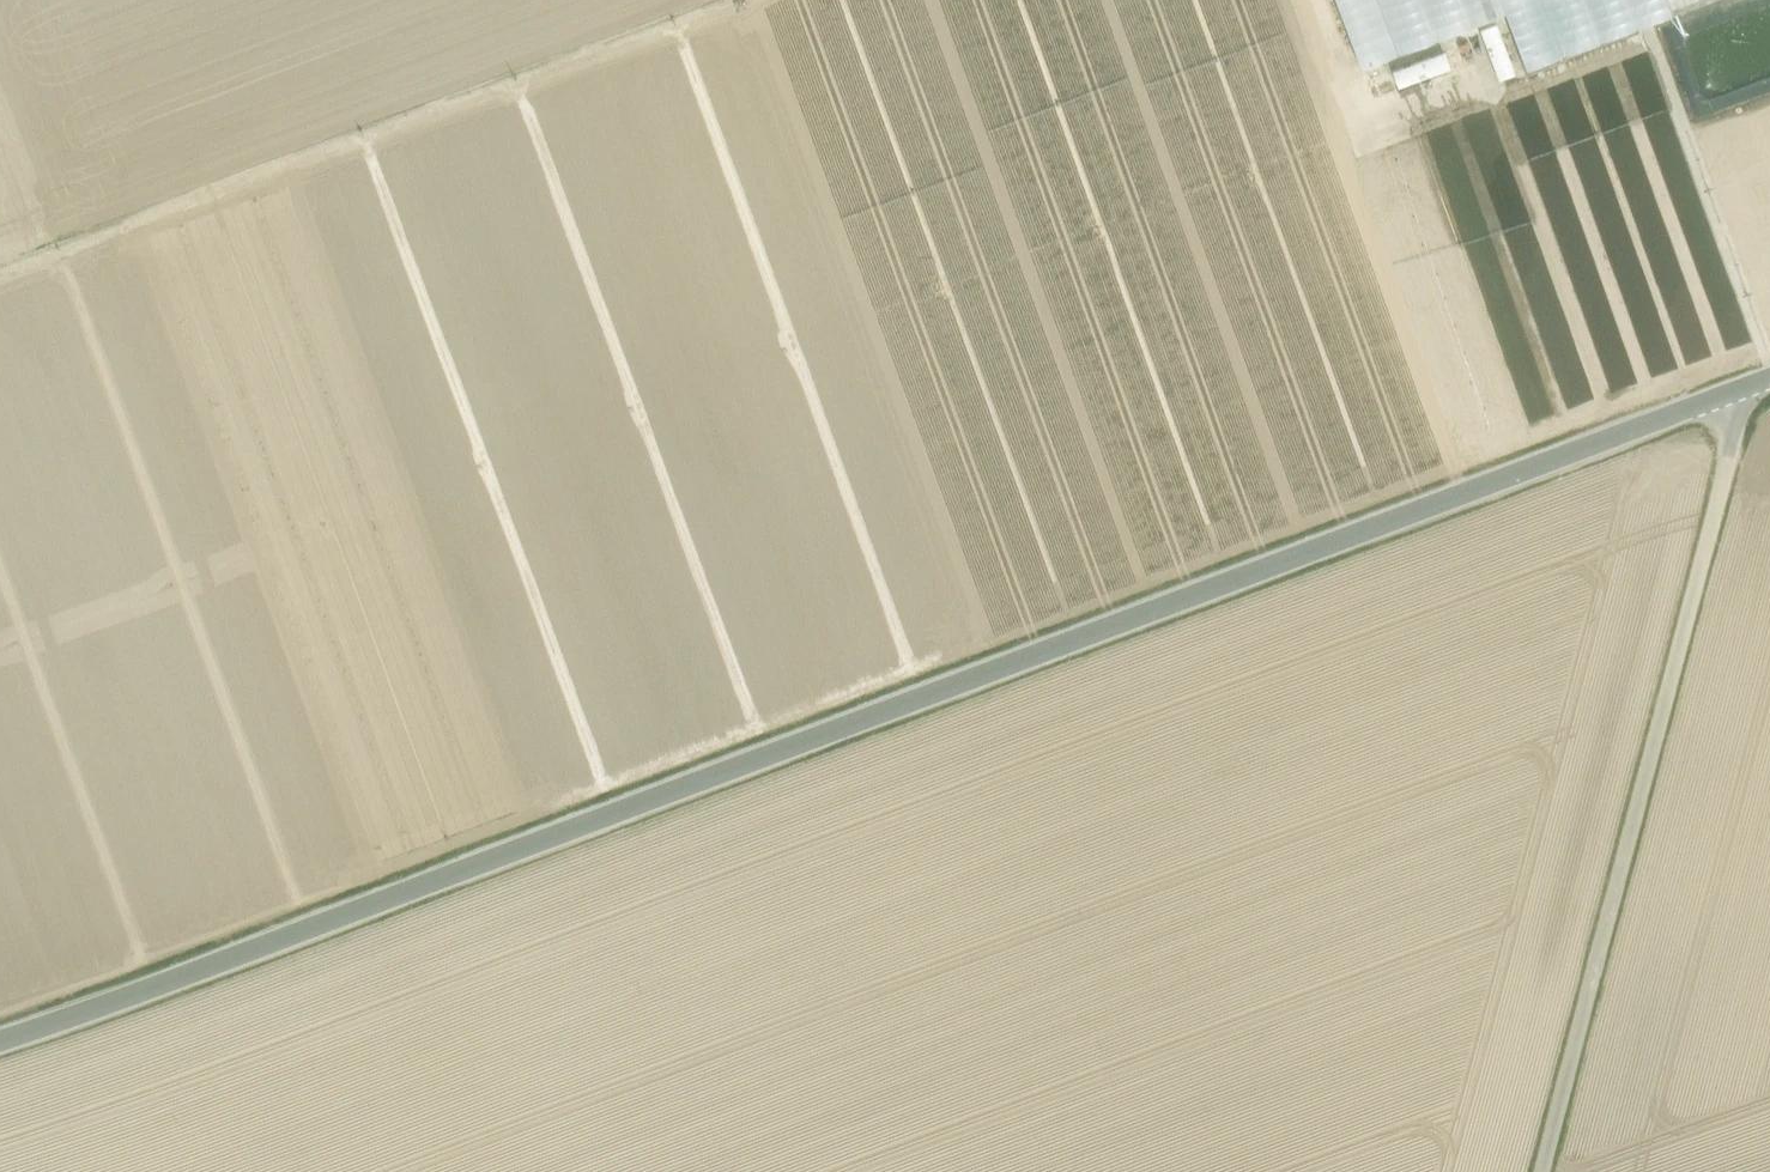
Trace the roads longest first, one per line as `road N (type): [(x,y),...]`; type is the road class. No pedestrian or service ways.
road 1 (tertiary): [(1740,389),(0,1042)]
road 2 (residential): [(1740,389),(1553,1171)]

